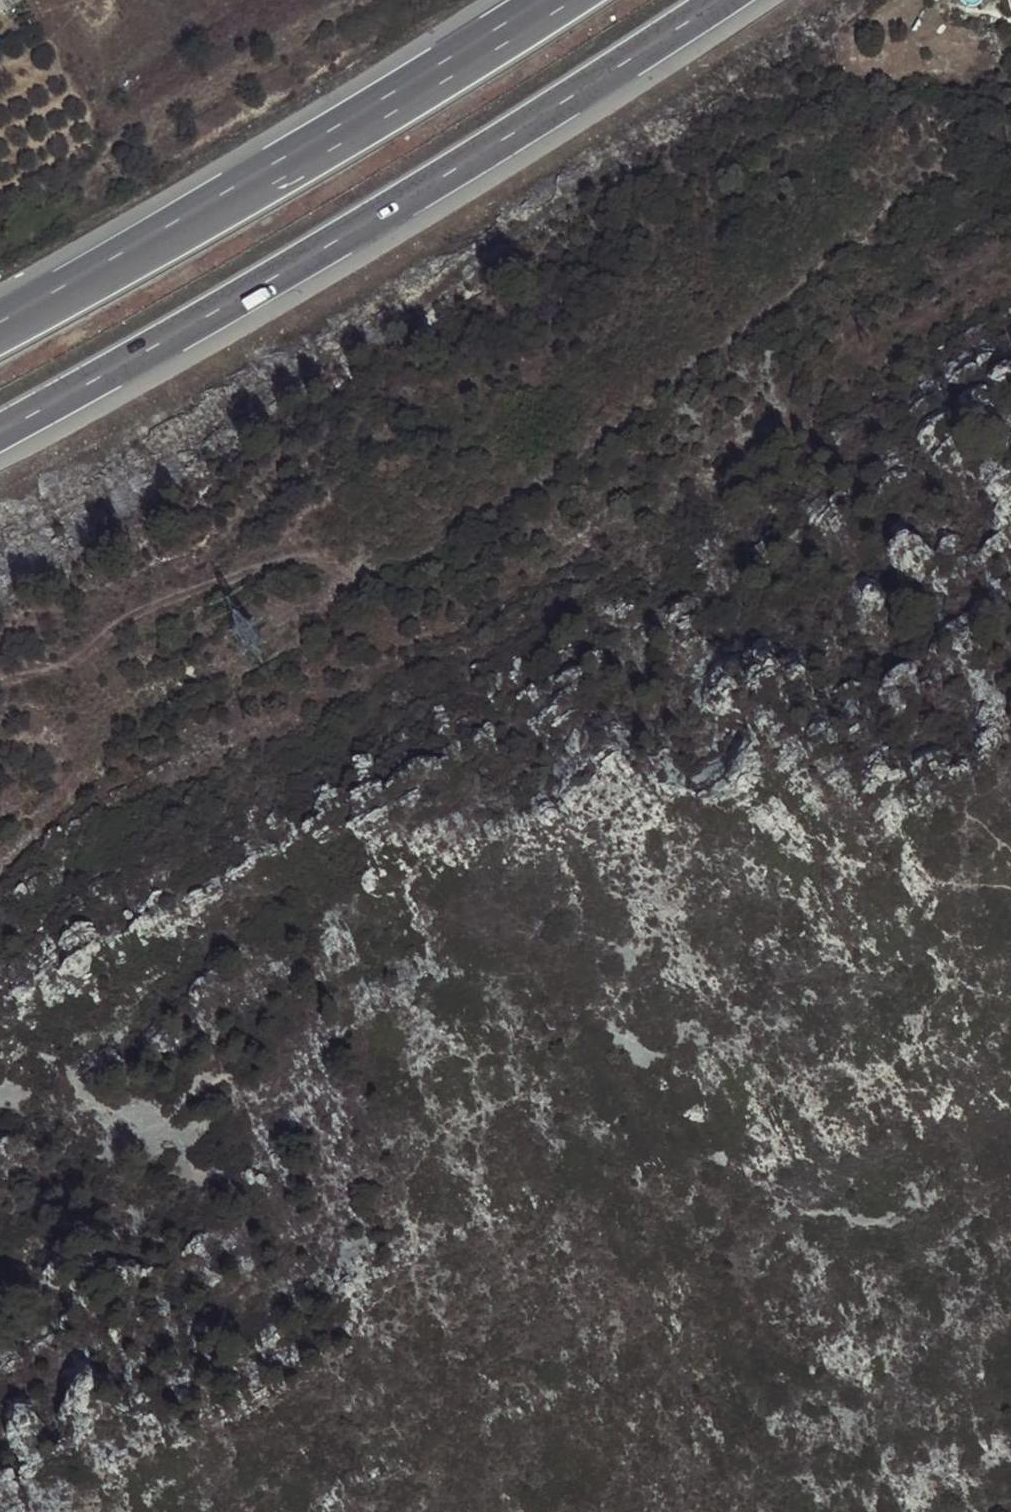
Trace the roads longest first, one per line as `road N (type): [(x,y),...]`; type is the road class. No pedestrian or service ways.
road 1 (motorway): [(0,429),(226,307),(715,0)]
road 2 (motorway): [(559,0),(0,326)]

